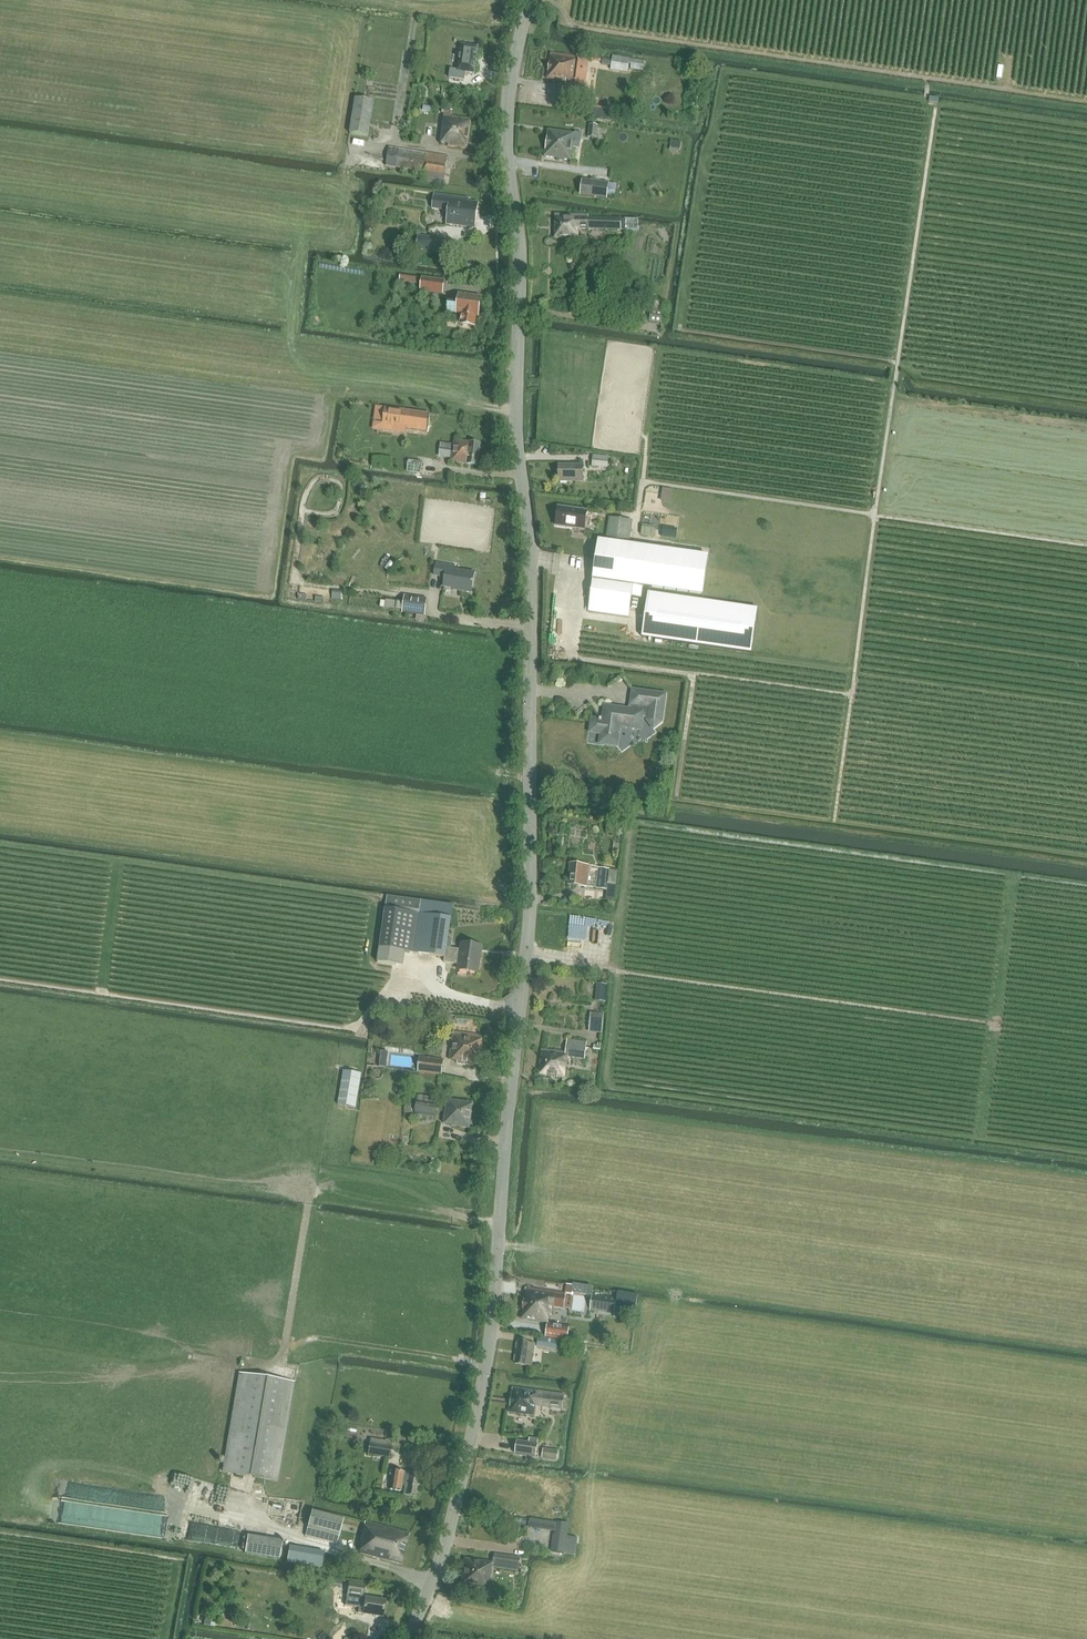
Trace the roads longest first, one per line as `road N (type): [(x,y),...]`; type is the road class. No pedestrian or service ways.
road 1 (tertiary): [(407,1638),(460,1499),(490,1340),(530,903),(531,575),(507,136),(530,0)]
road 2 (track): [(292,370),(518,412)]

